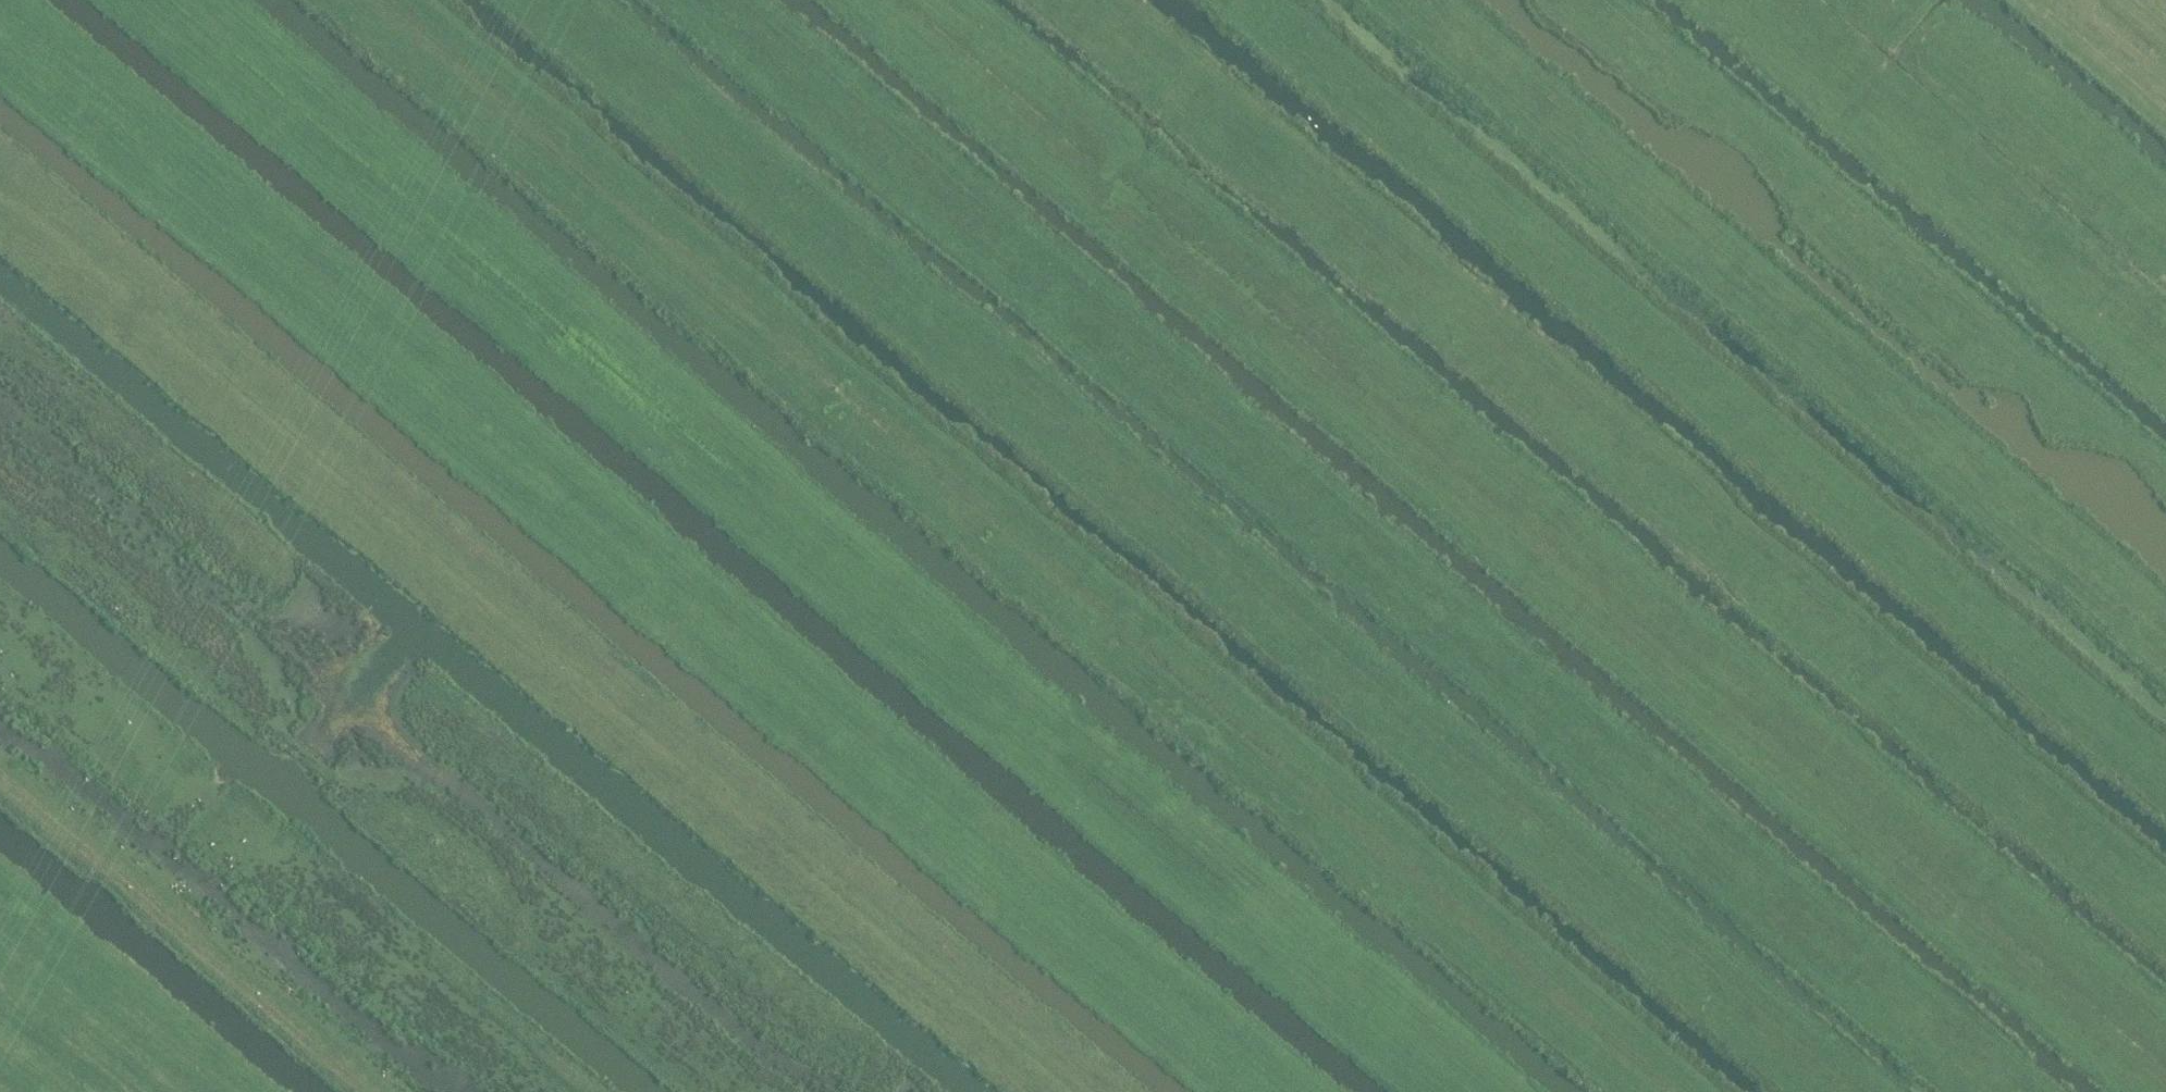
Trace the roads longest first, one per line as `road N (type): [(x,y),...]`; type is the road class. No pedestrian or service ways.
road 1 (track): [(1123,173),(1254,0)]

